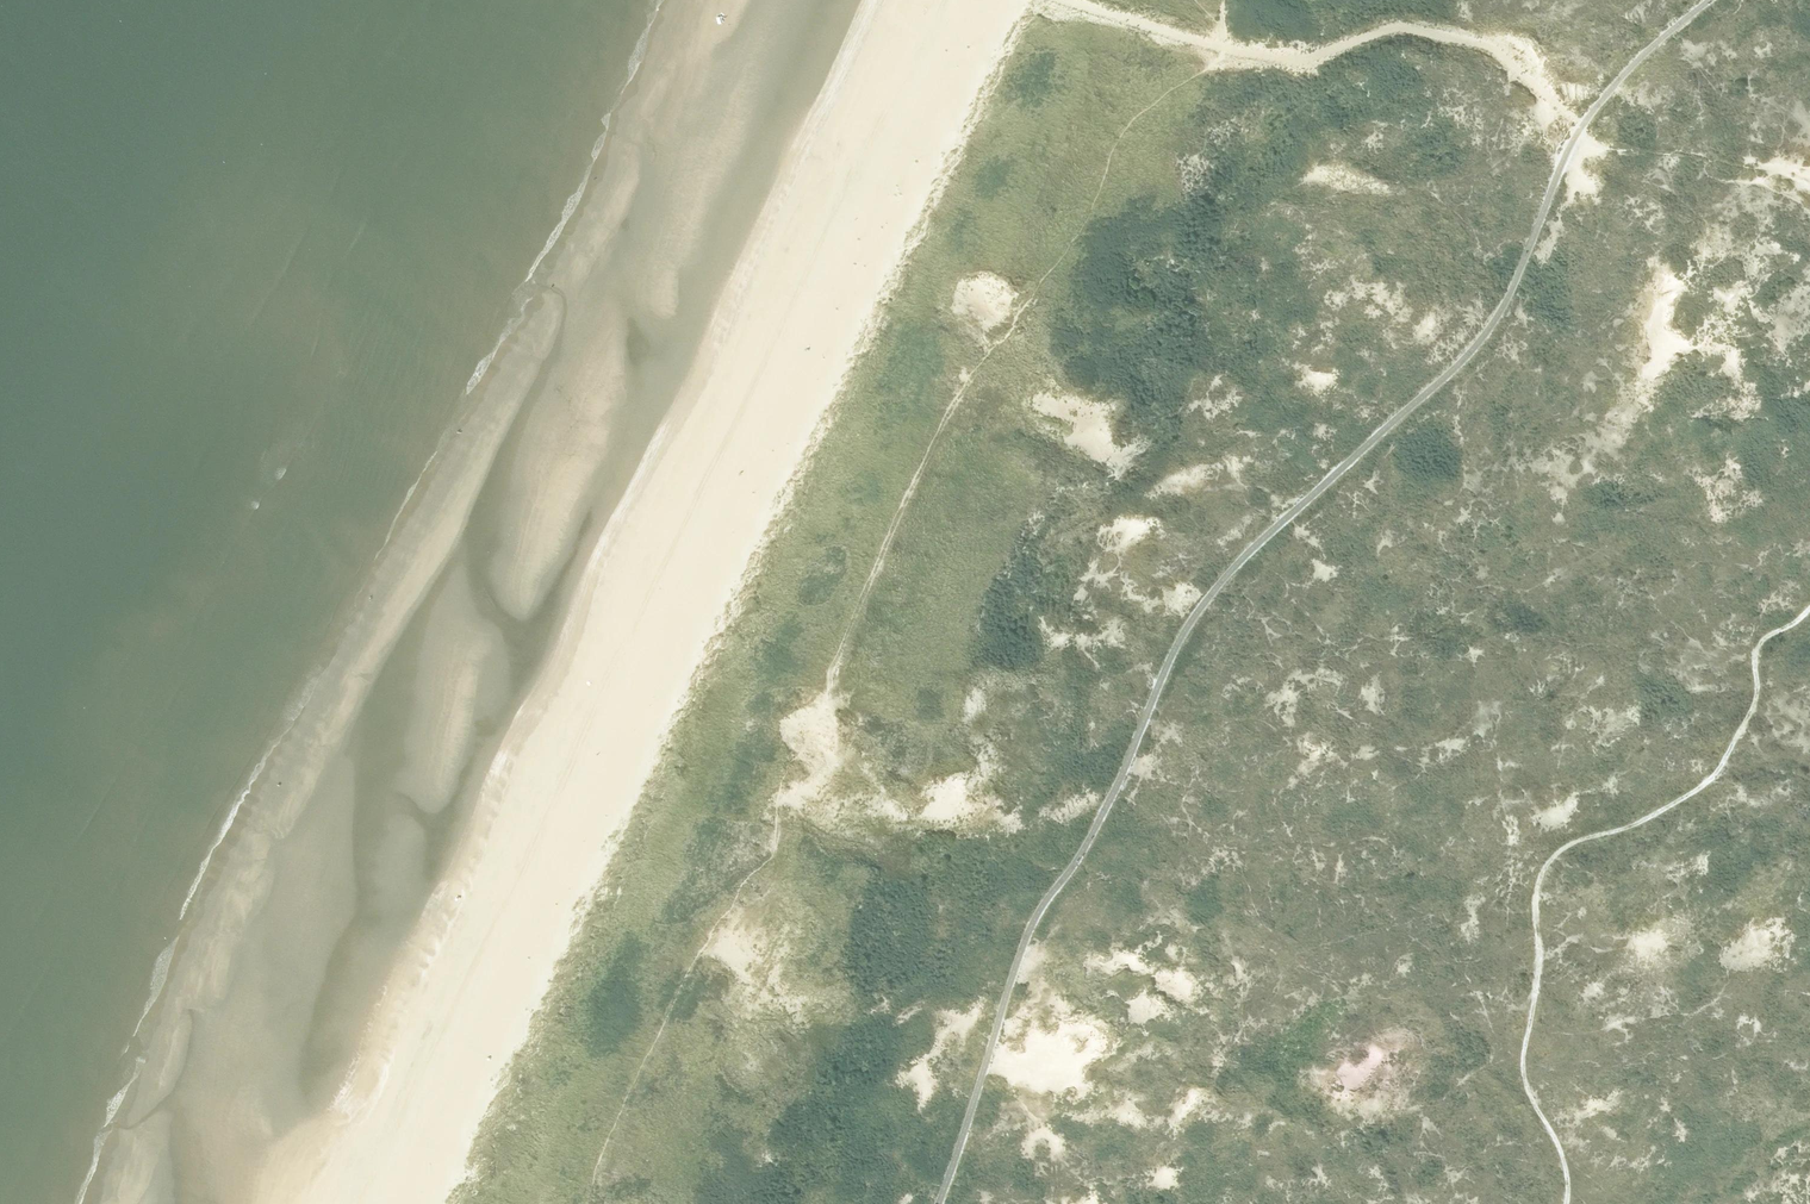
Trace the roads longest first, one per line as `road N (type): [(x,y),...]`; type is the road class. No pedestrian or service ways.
road 1 (track): [(1567,1203),(1563,1155),(1523,1067),(1538,972),(1541,872),(1570,844),(1633,825),(1707,781),(1755,700),(1756,647),(1809,607)]

